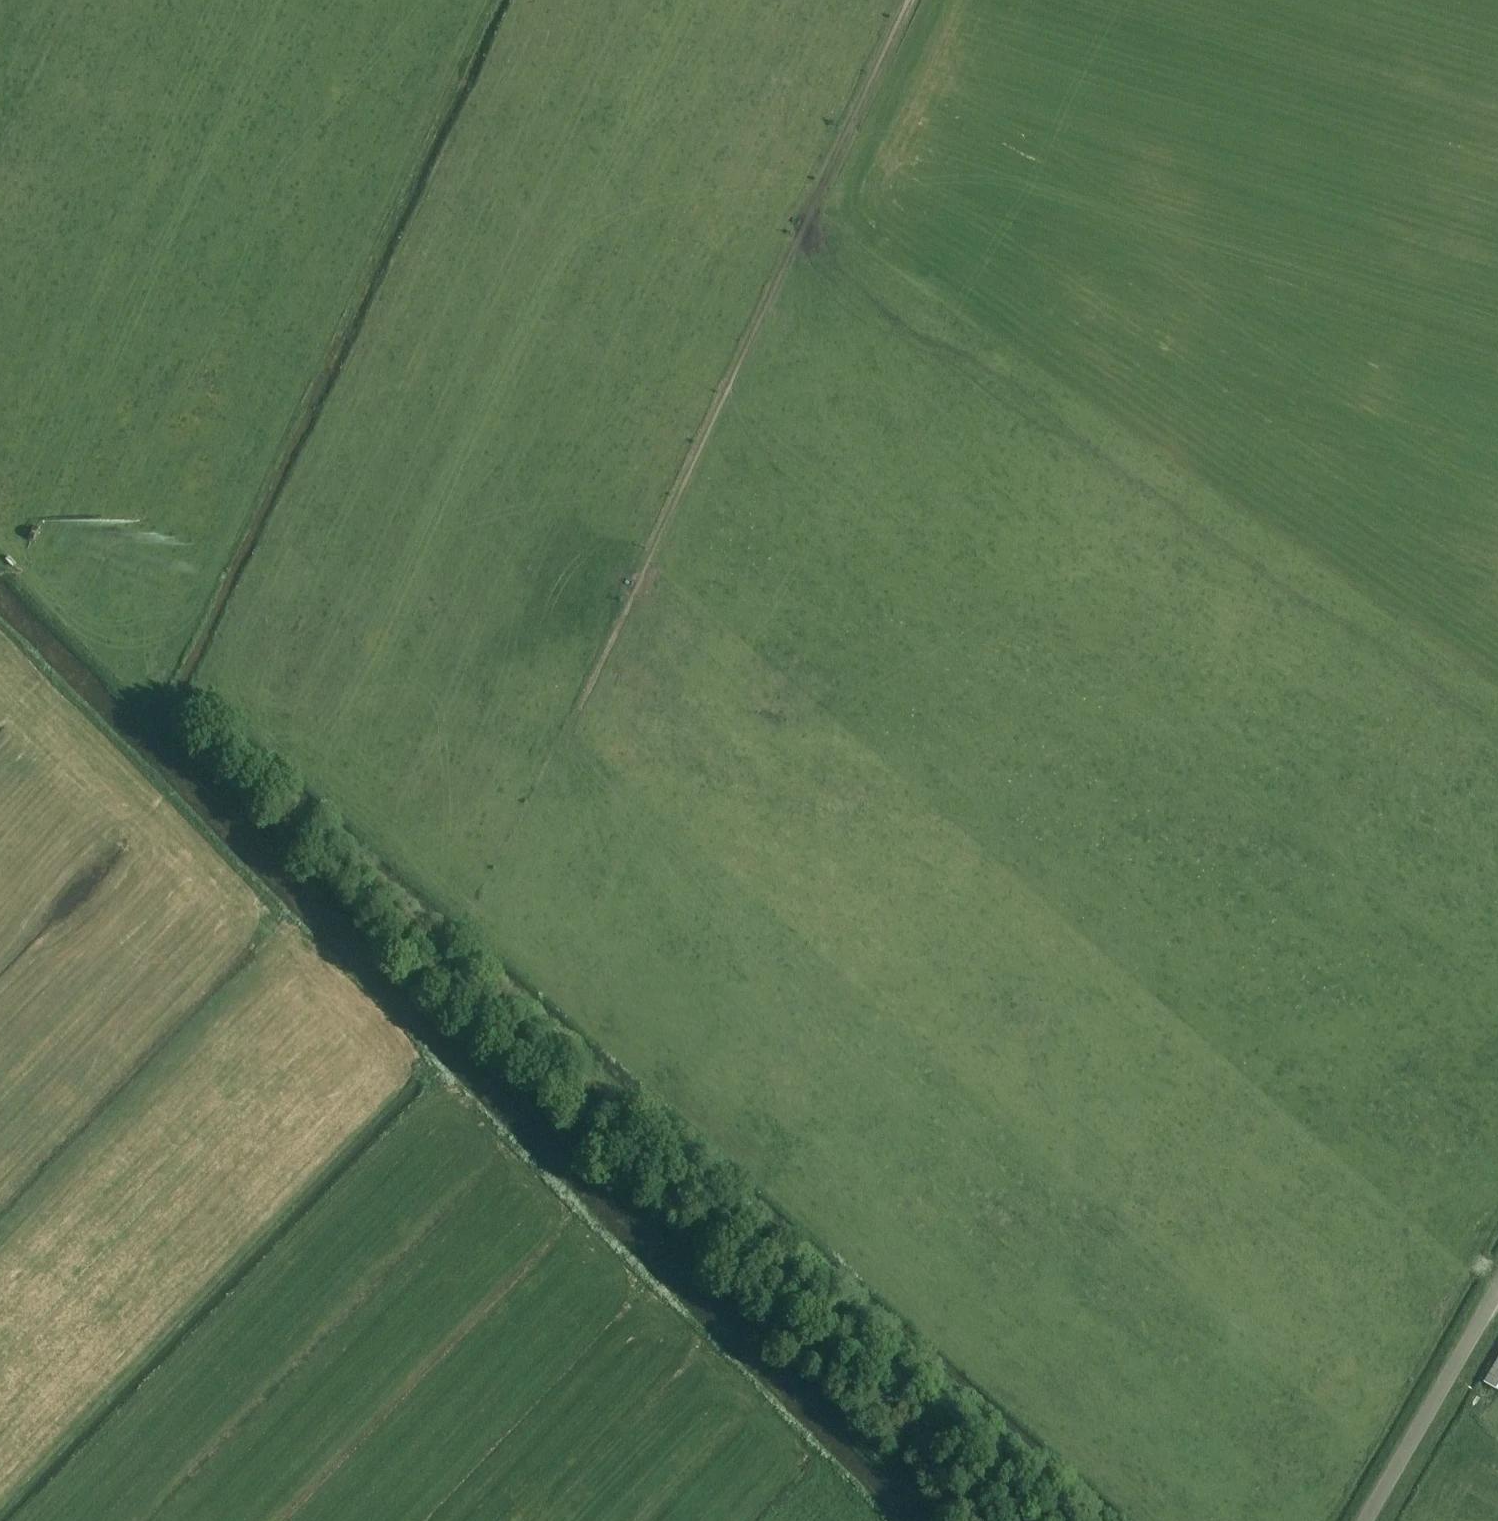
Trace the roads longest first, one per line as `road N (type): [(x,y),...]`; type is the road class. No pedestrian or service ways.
road 1 (unclassified): [(1365,1520),(1497,1292)]

